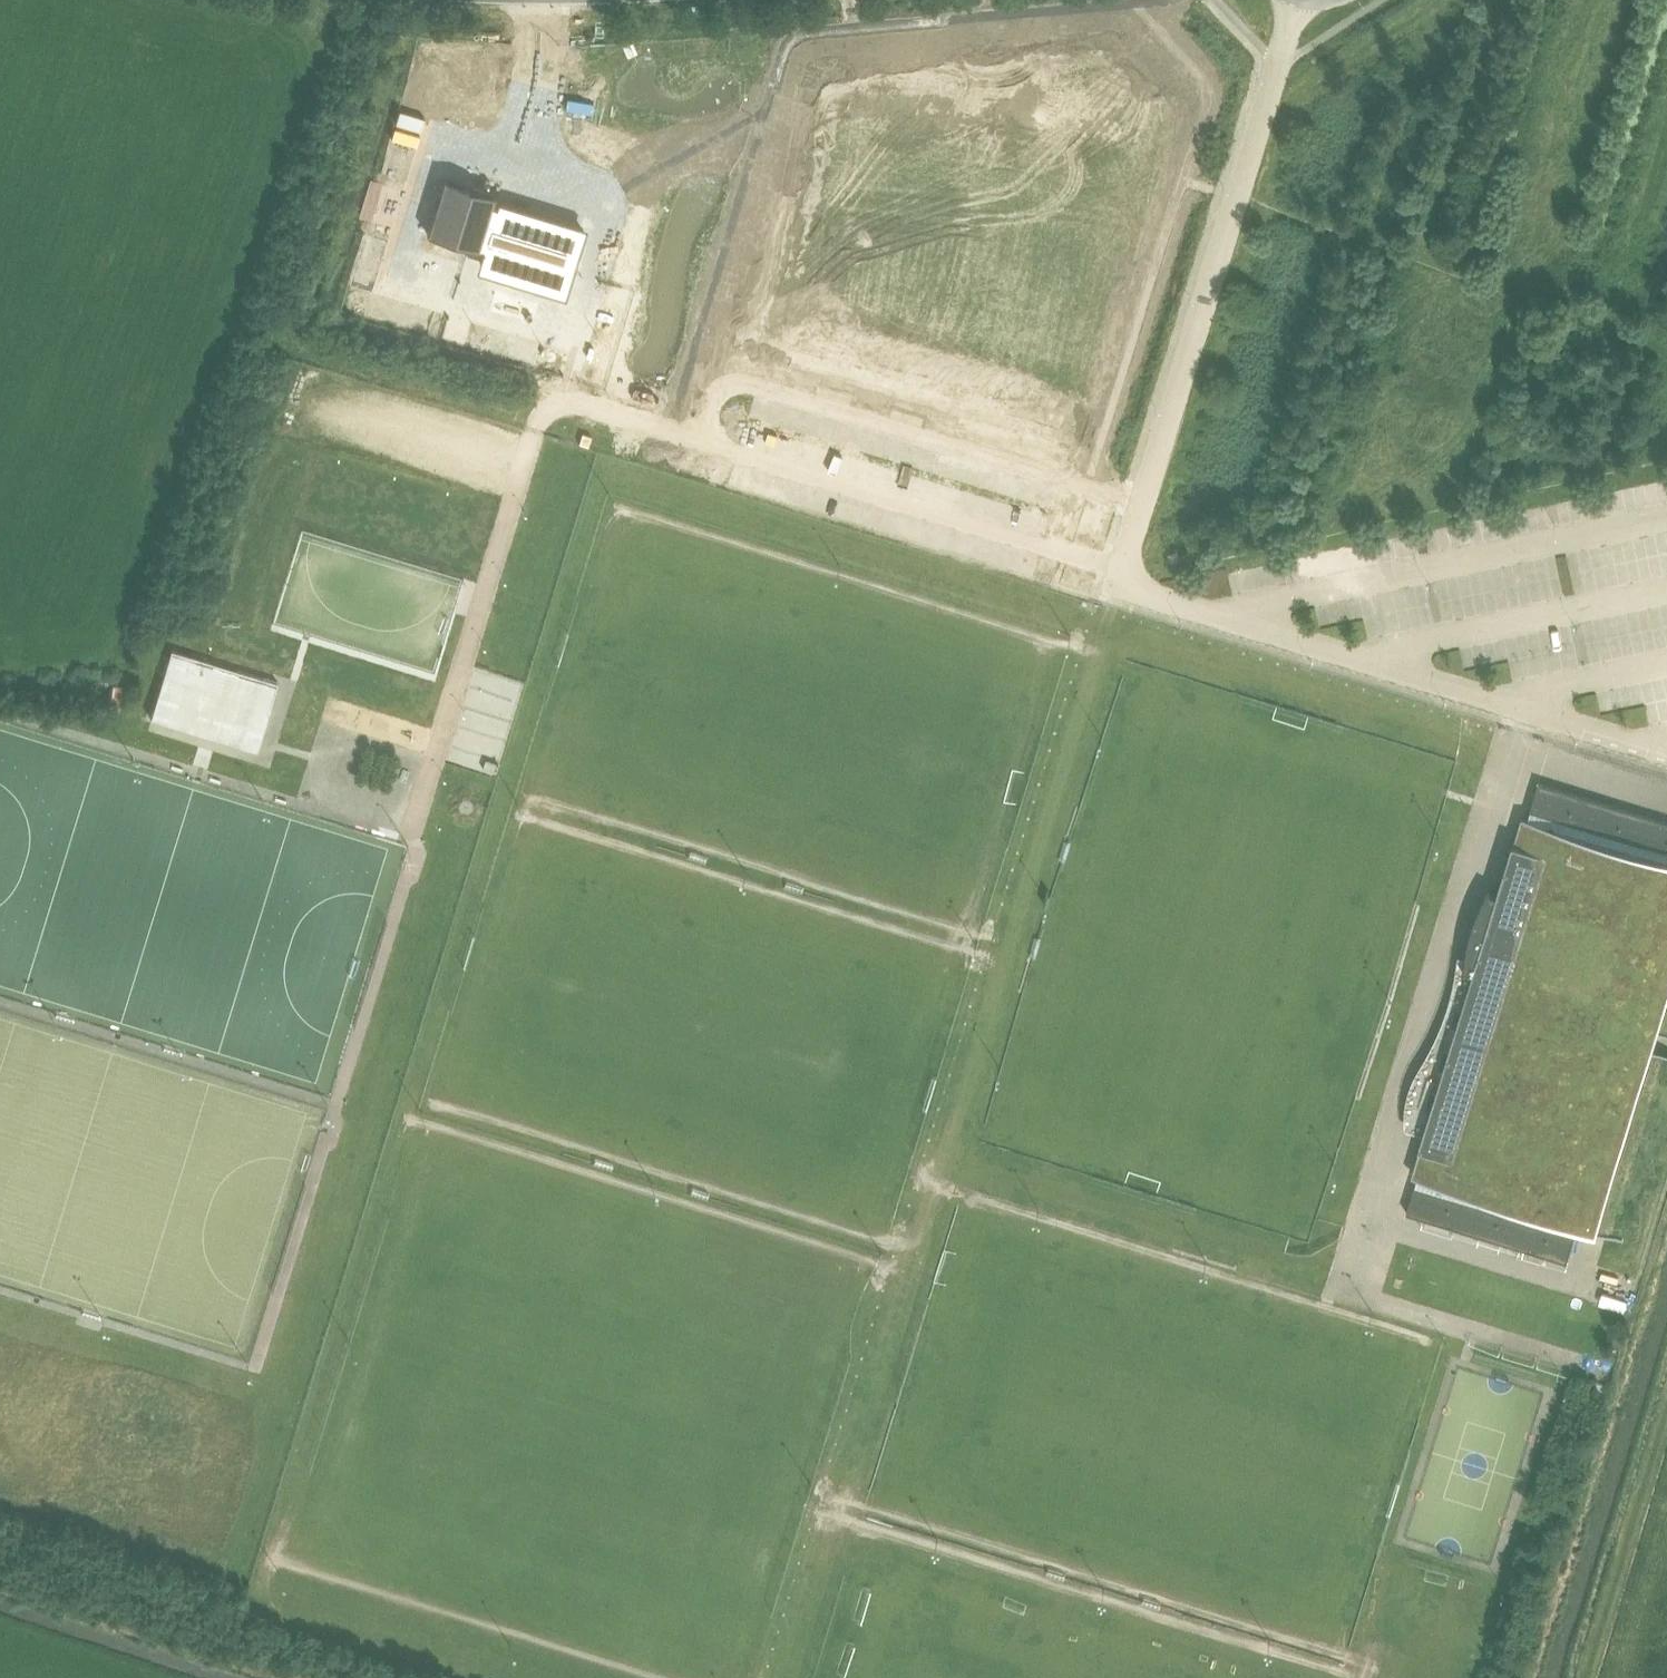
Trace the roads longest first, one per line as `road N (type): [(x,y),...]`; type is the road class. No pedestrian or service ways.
road 1 (unclassified): [(1297,0),(1127,570)]

